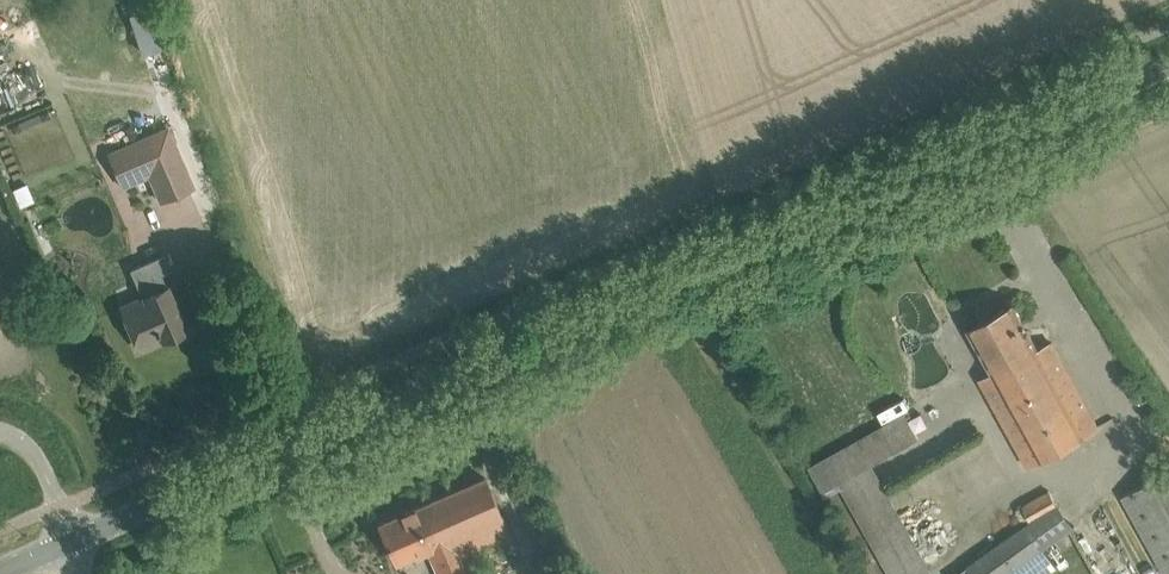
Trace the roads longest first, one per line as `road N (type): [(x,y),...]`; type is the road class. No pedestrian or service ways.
road 1 (tertiary): [(65,546),(1168,66)]
road 2 (unclassified): [(0,436),(30,450),(46,476),(65,546)]

